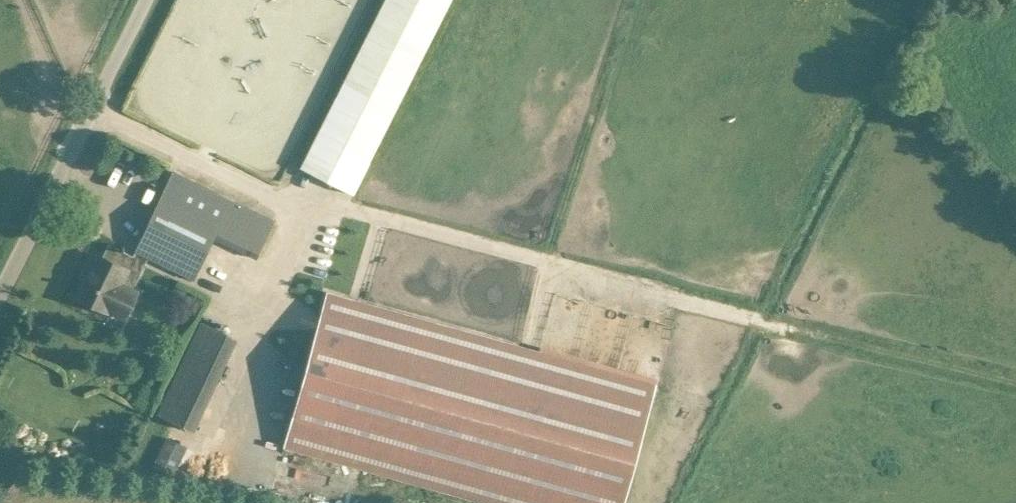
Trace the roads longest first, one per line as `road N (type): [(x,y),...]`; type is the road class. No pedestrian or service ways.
road 1 (unclassified): [(0,289),(146,0)]

